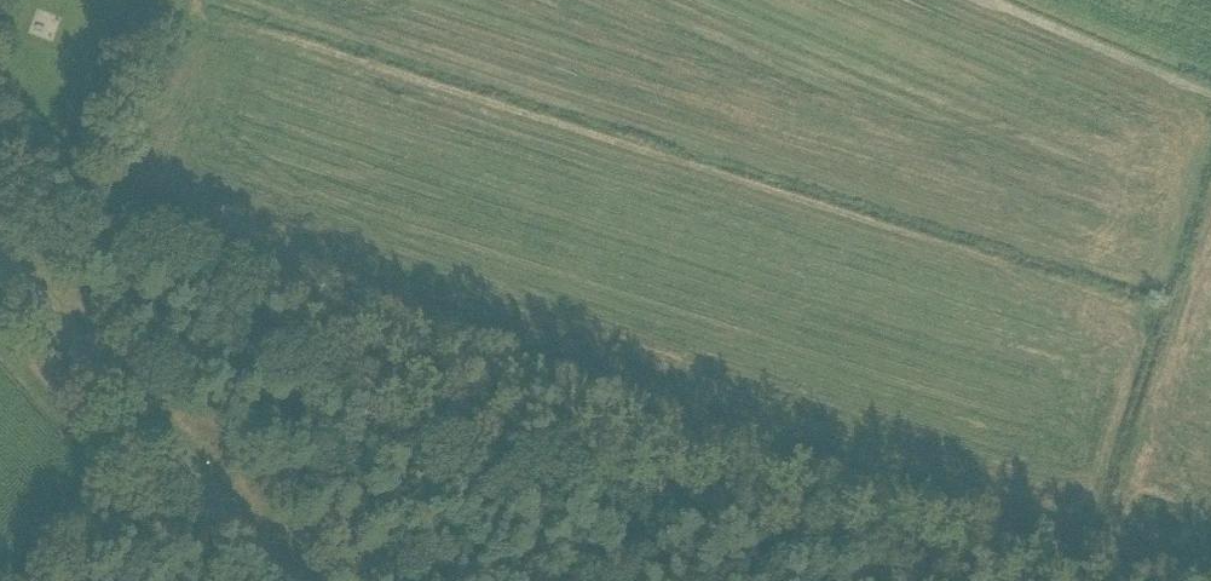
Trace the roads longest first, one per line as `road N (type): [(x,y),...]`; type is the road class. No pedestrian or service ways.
road 1 (tertiary): [(293,580),(0,261)]

